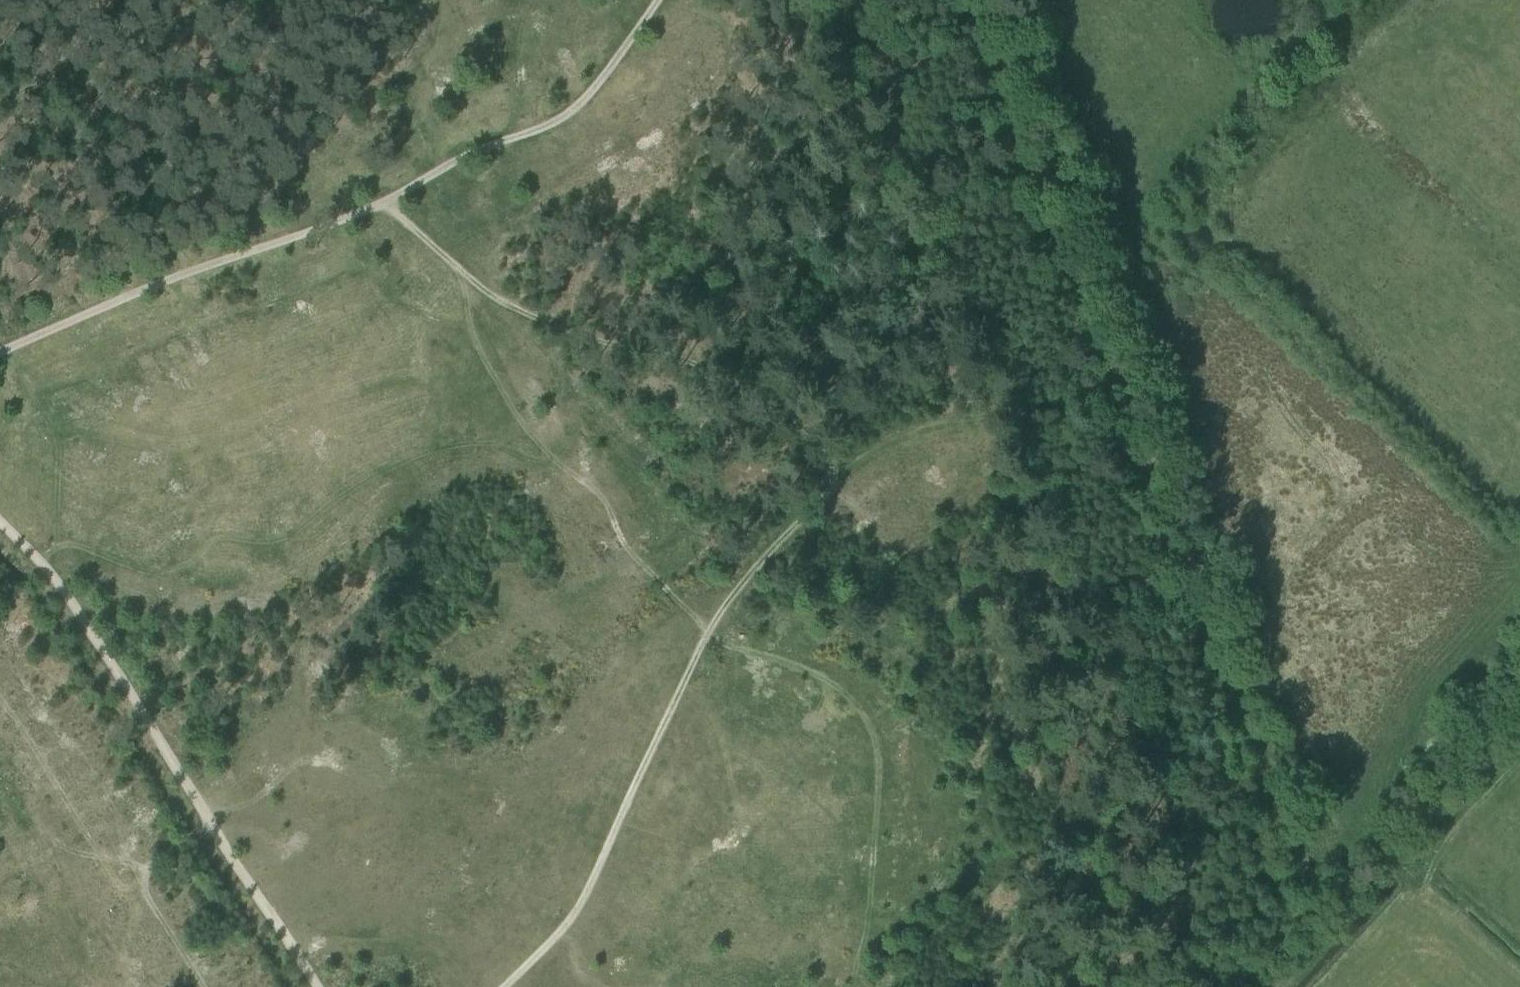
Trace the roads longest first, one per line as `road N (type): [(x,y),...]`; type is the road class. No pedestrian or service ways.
road 1 (track): [(1244,986),(1310,914),(1111,362)]

